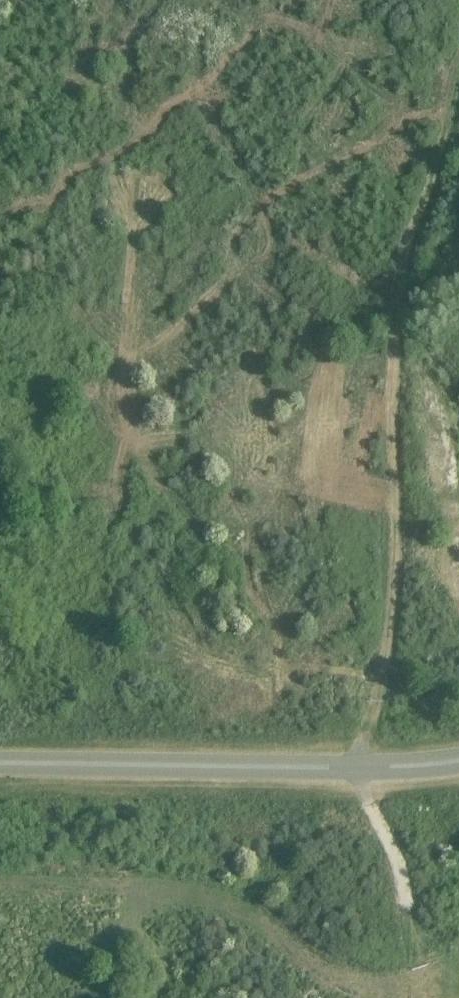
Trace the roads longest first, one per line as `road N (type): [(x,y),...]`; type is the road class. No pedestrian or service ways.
road 1 (tertiary): [(0,764),(366,768),(458,760)]

